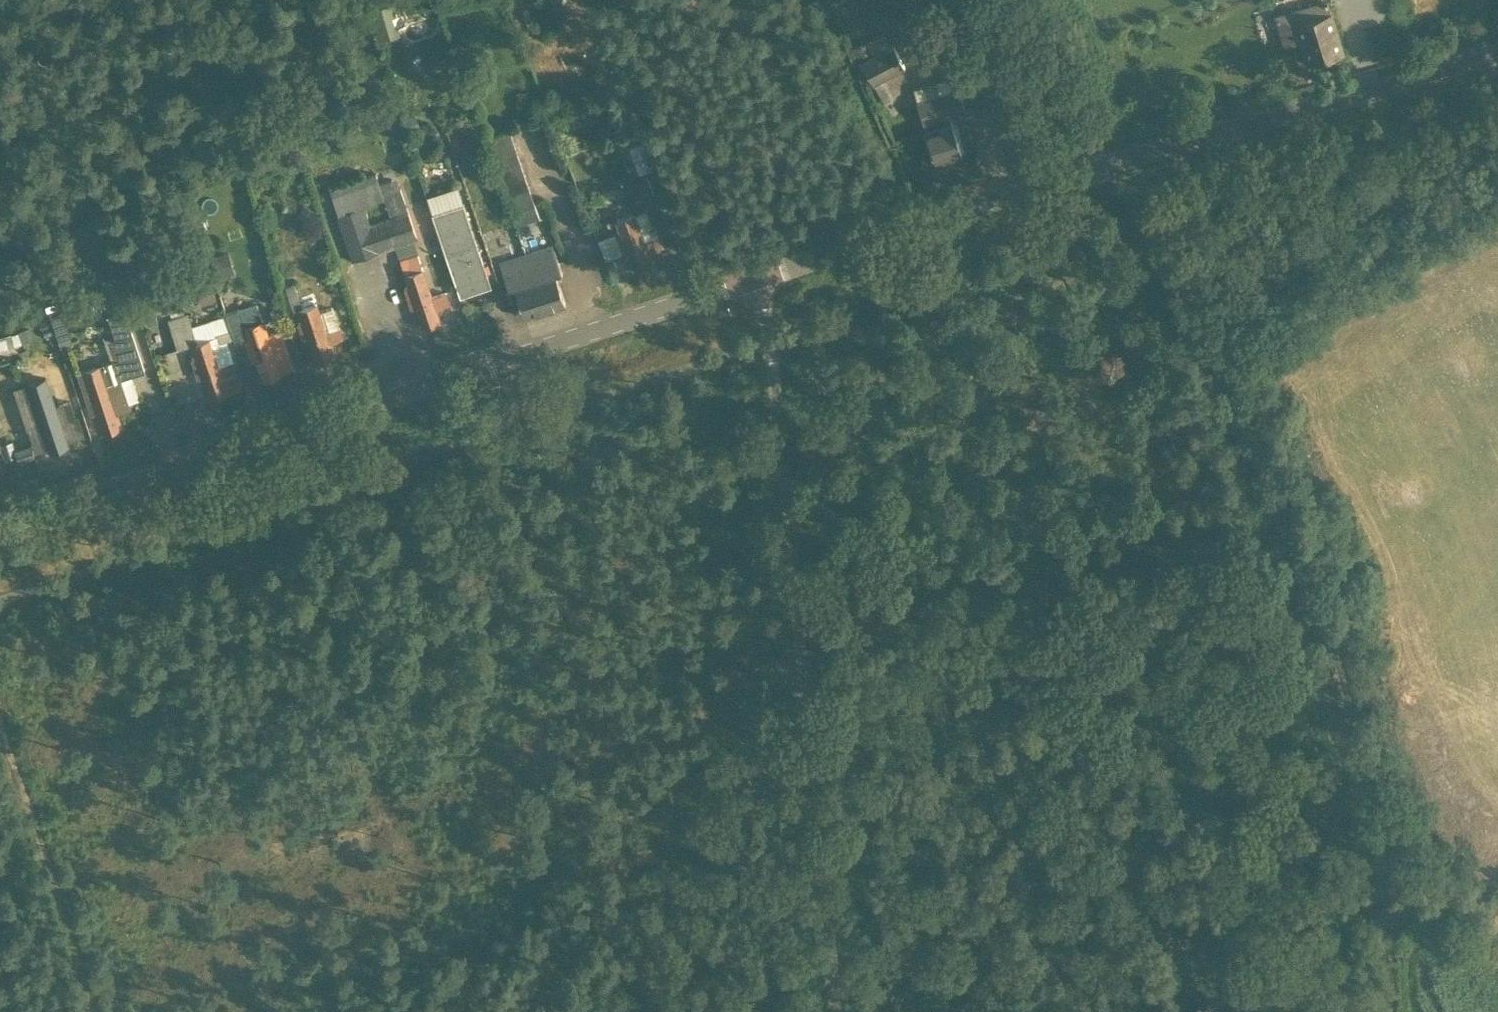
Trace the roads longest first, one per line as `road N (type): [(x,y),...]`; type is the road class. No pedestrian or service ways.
road 1 (secondary): [(0,526),(755,277)]
road 2 (secondary): [(755,277),(1497,49)]
road 3 (tertiary): [(834,1011),(771,339),(755,277)]
road 4 (track): [(102,1011),(0,712)]

